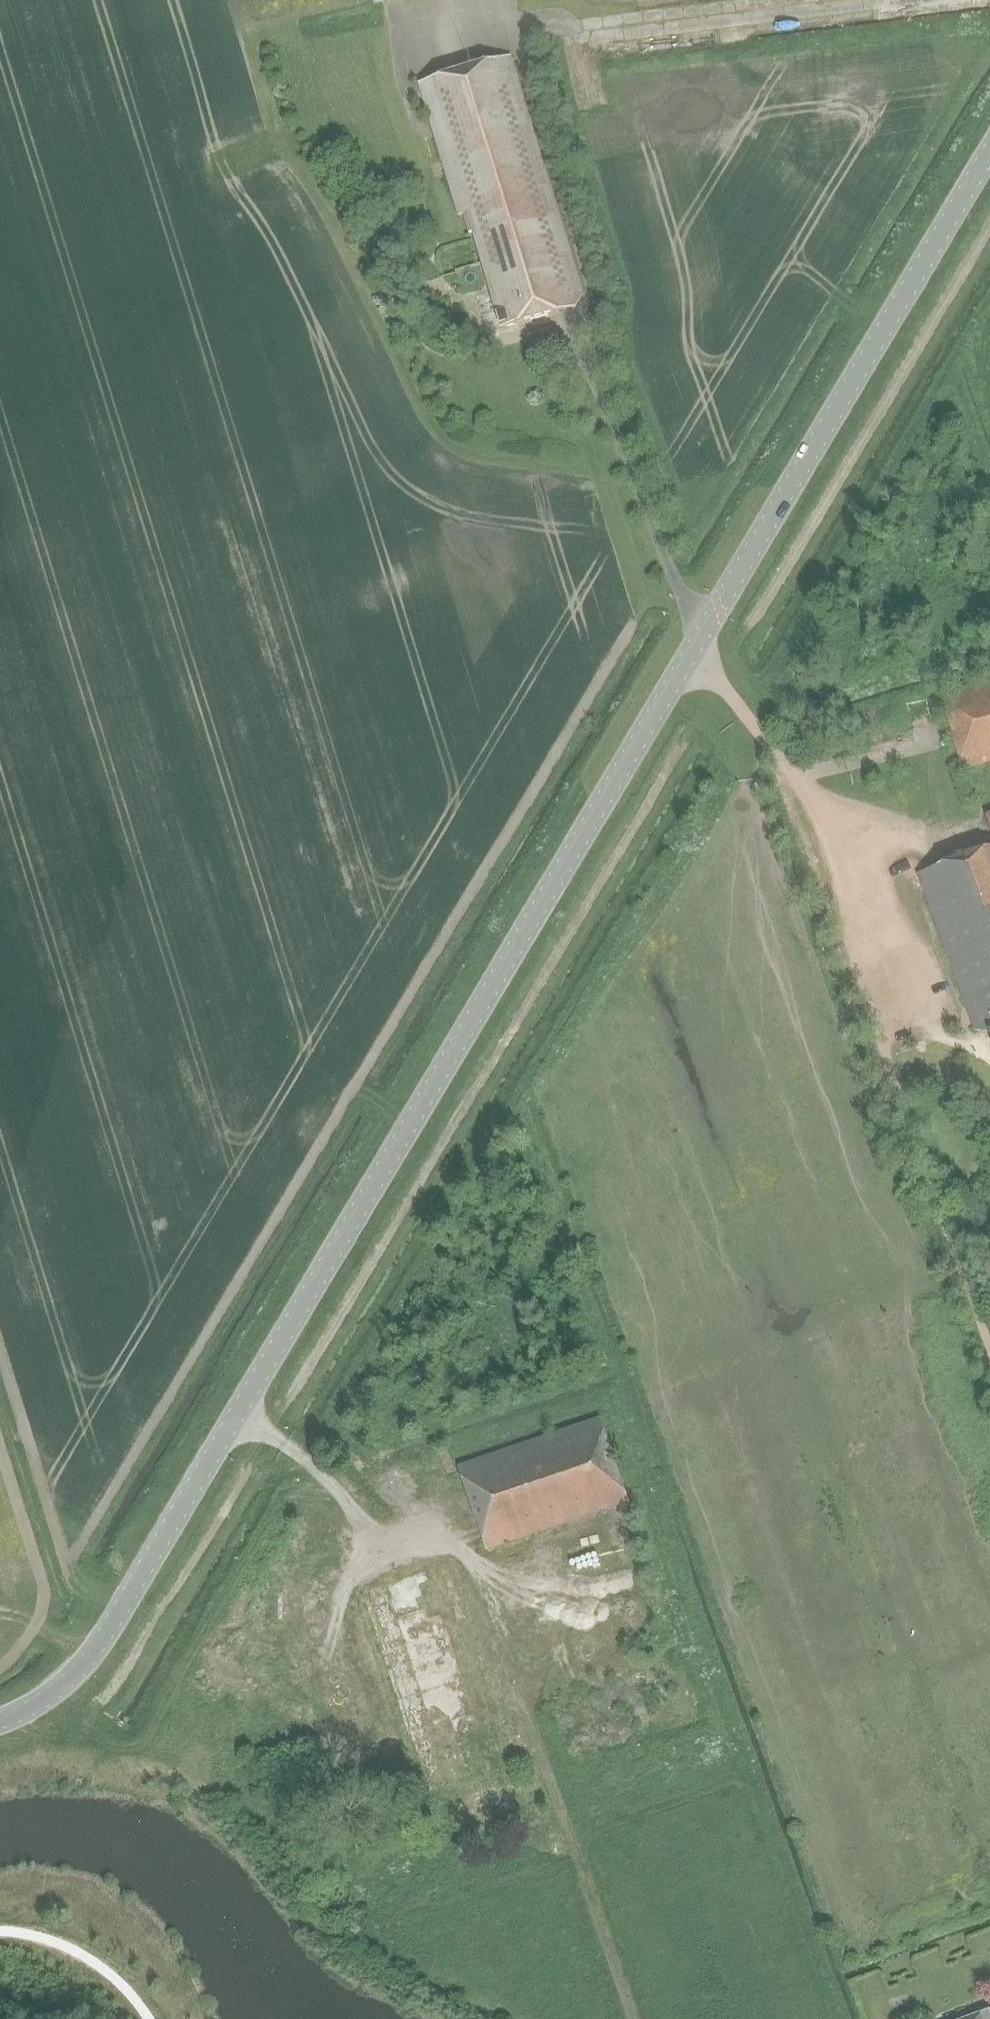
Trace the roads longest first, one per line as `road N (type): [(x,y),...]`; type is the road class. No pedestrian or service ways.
road 1 (unclassified): [(106,1638),(989,155)]
road 2 (track): [(989,1331),(833,900),(825,818)]
road 3 (track): [(881,0),(582,34),(562,24),(510,29),(505,0)]
road 4 (unclassified): [(106,1638),(72,1680),(0,1721)]

